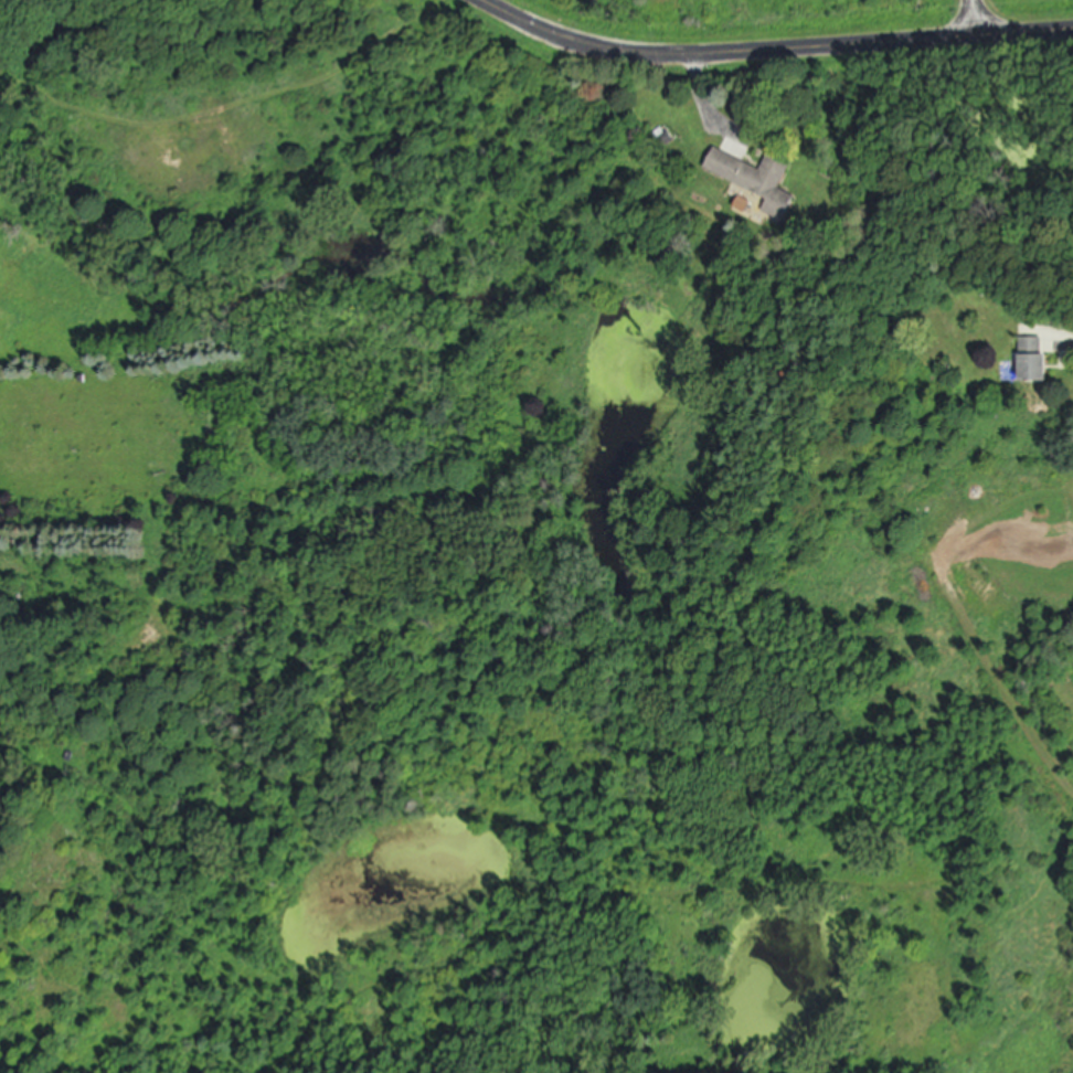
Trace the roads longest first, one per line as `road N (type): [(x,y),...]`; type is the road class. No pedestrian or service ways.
road 1 (tertiary): [(1072,26),(693,54),(569,38),(492,0)]

